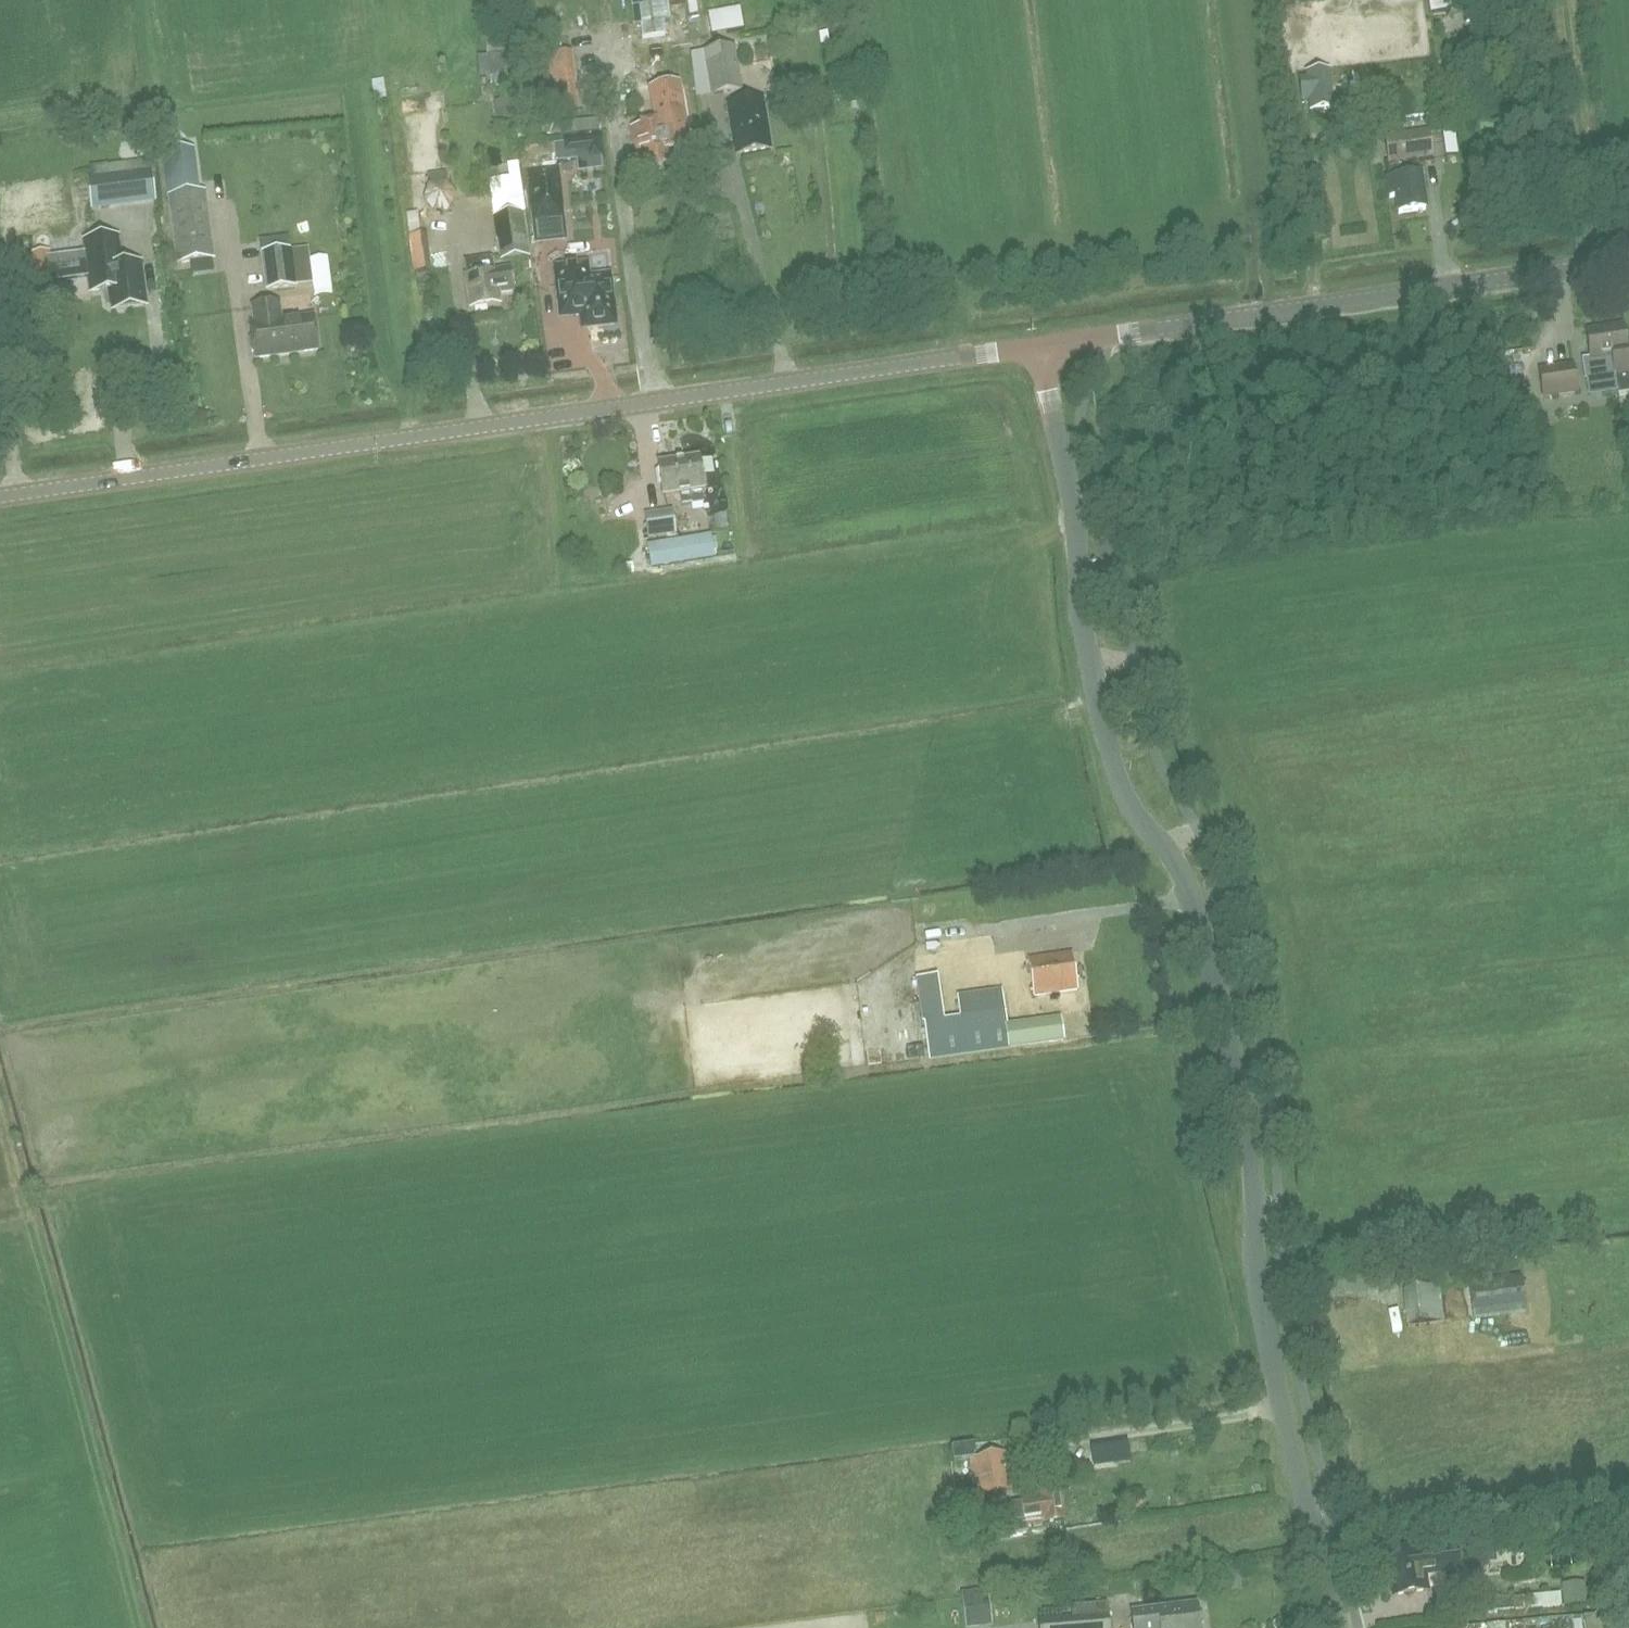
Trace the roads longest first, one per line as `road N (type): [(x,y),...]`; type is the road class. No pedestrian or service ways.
road 1 (unclassified): [(1334,1627),(1258,1305),(1251,1158),(1212,961),(1180,865),(1136,813),(1115,765),(1075,584),(1075,516),(1040,347)]
road 2 (tertiary): [(0,496),(1040,347)]
road 3 (tertiary): [(1040,347),(1628,259)]

